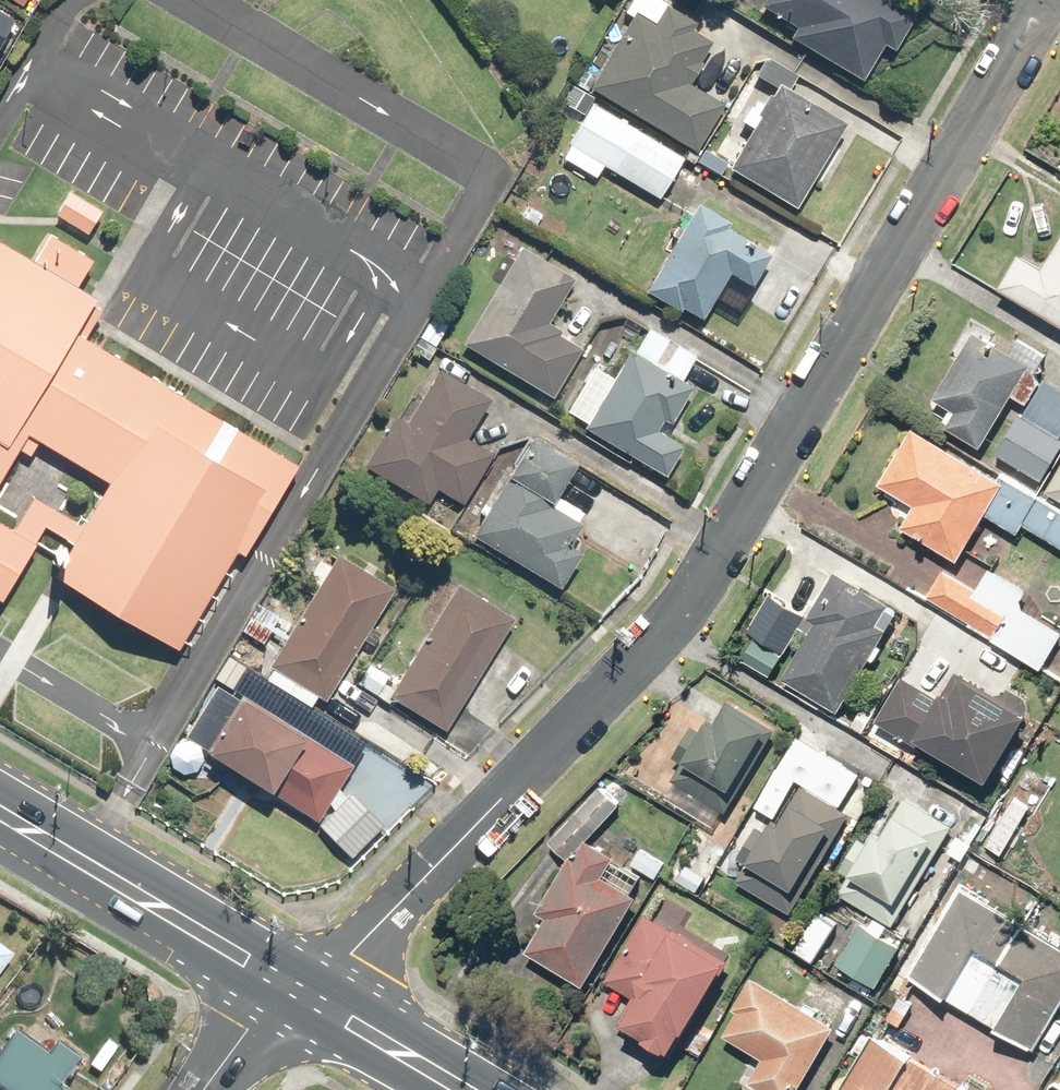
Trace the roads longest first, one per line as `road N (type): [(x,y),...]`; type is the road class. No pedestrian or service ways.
road 1 (residential): [(1049,0),(687,613),(380,925),(300,993)]
road 2 (primary): [(0,814),(300,993)]
road 3 (primary): [(300,993),(465,1089)]
road 4 (residential): [(300,993),(247,1030),(206,1089)]

